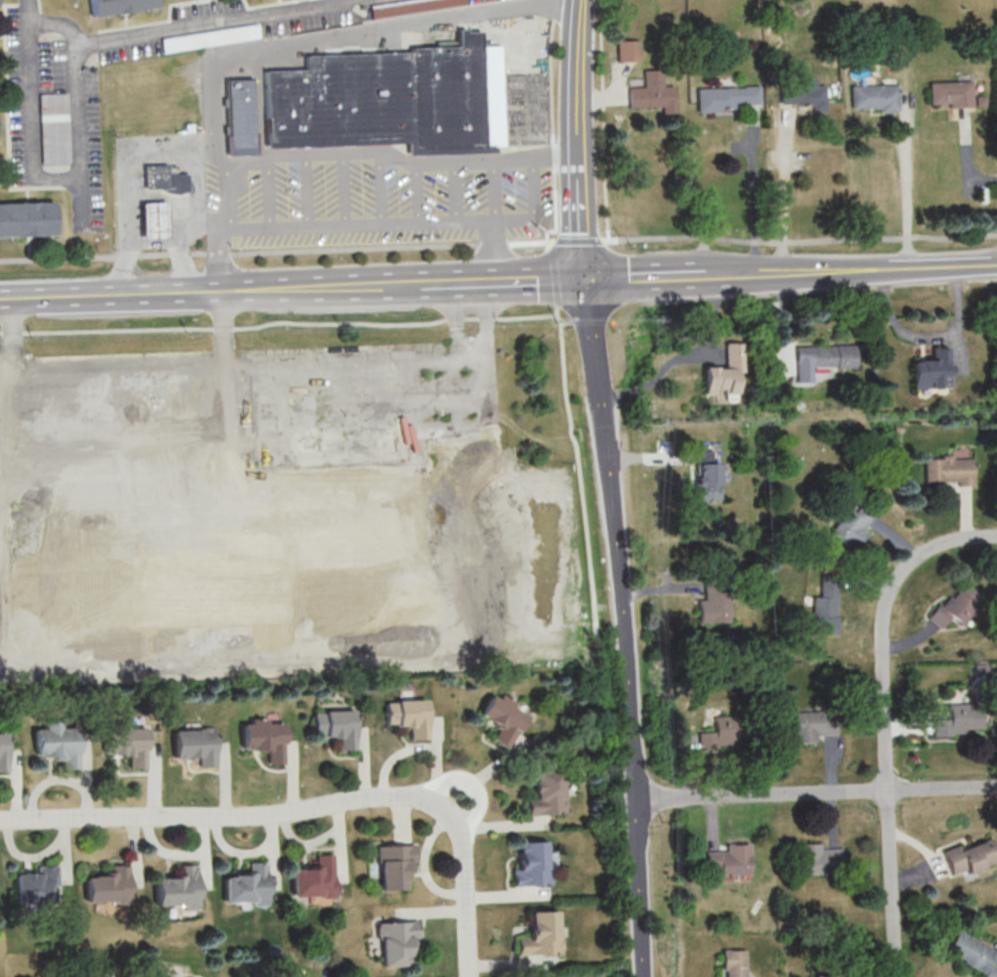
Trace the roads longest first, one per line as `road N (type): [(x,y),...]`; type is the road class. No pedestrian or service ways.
road 1 (tertiary): [(585,279),(624,637),(643,976)]
road 2 (residential): [(0,820),(279,816),(381,797),(420,800),(446,813)]
road 3 (residential): [(634,799),(996,786)]
road 4 (residential): [(887,790),(887,598),(903,571),(932,548),(996,536)]
road 5 (secondary): [(0,299),(226,291)]
road 6 (secondary): [(786,271),(996,263)]
road 7 (secondary): [(226,291),(422,284)]
road 8 (residential): [(887,790),(897,976)]
road 9 (residential): [(468,976),(464,860),(459,830),(446,813)]
road 10 (secondary): [(422,284),(585,279)]
road 11 (tertiary): [(578,4),(575,156)]
road 12 (tertiary): [(575,156),(585,279)]

